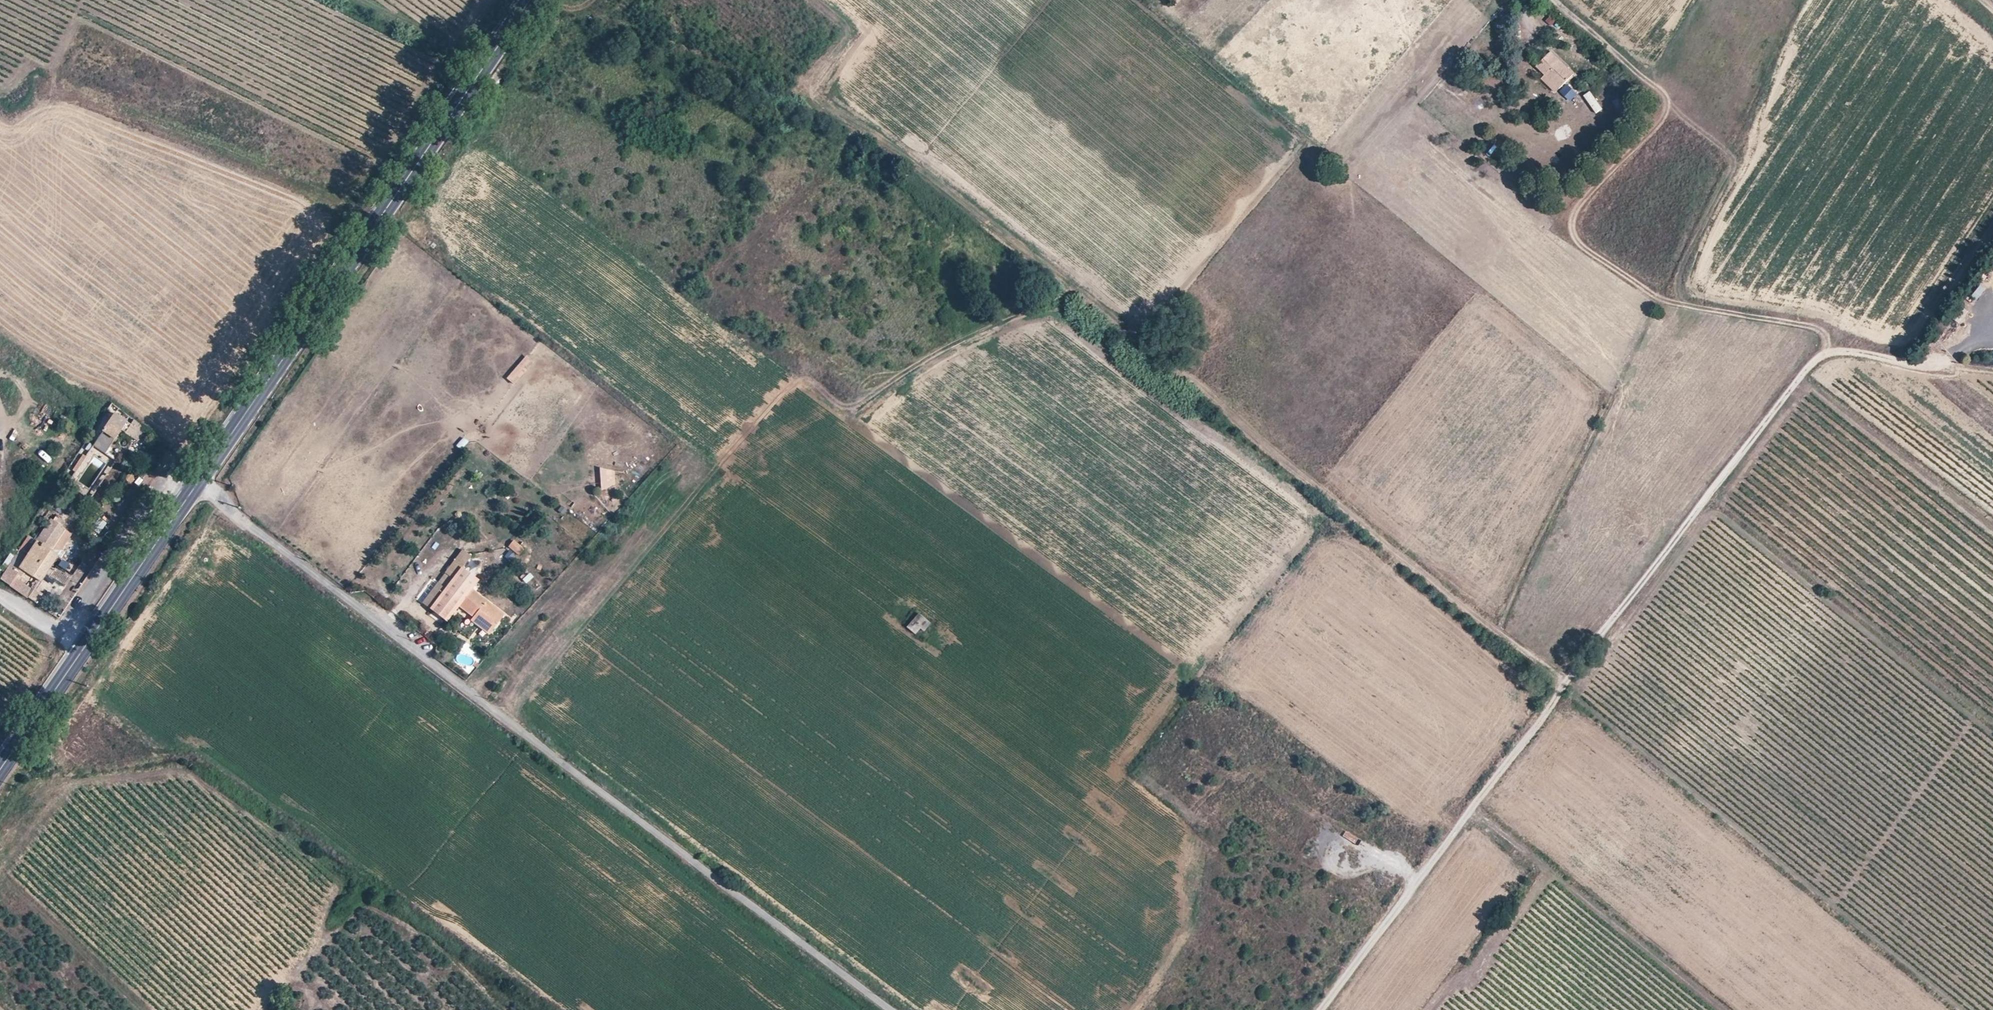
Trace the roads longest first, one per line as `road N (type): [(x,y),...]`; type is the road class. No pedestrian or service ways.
road 1 (track): [(1328,1009),(1814,361),(1828,351),(1852,352),(1992,374)]
road 2 (unclassified): [(202,490),(889,1009)]
road 3 (track): [(1549,0),(1664,95),(1667,110),(1573,214),(1576,239),(1660,298),(1816,328),(1828,351)]
road 4 (primary): [(534,0),(202,490)]
road 5 (primary): [(202,490),(0,773)]

